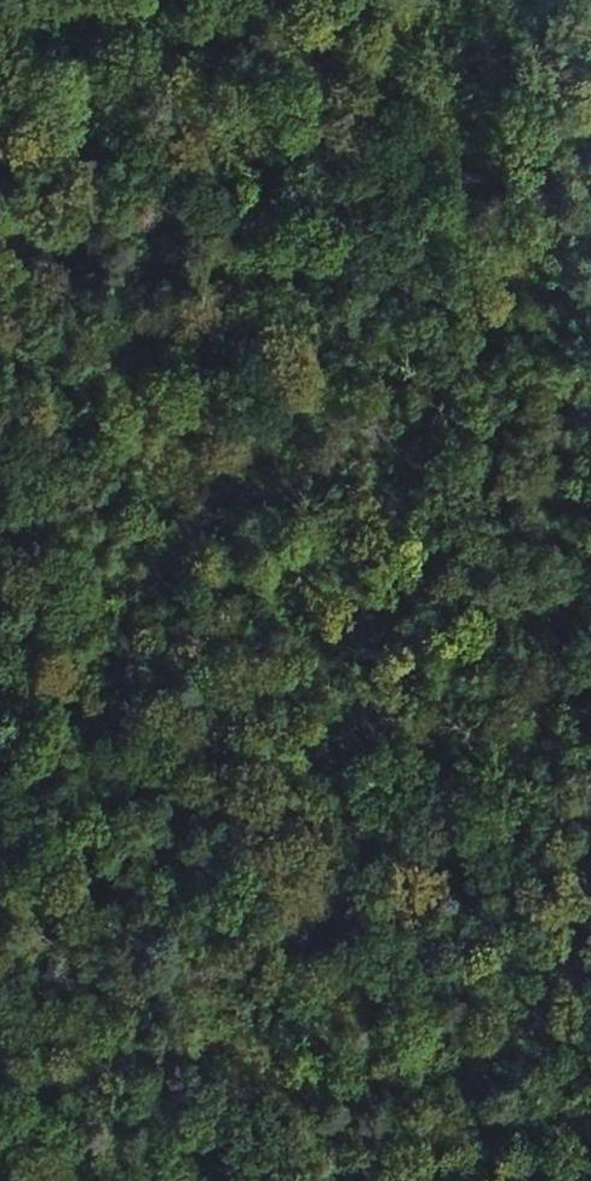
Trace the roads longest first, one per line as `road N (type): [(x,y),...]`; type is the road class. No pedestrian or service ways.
road 1 (track): [(590,1057),(0,952)]

